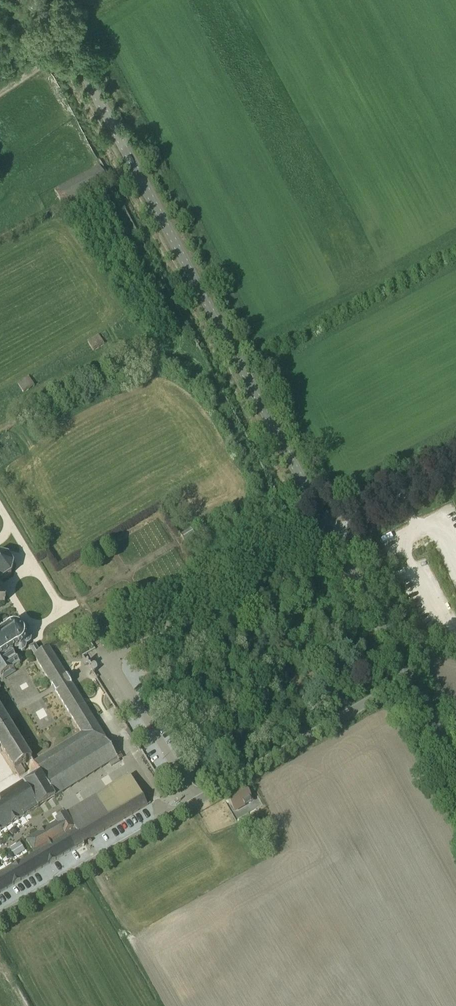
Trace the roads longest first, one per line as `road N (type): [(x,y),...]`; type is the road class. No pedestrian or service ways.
road 1 (unclassified): [(331,535),(75,54),(23,0)]
road 2 (unclassified): [(408,679),(0,917)]
road 3 (unclassified): [(408,679),(331,535)]
road 4 (unclassified): [(331,535),(455,467)]

